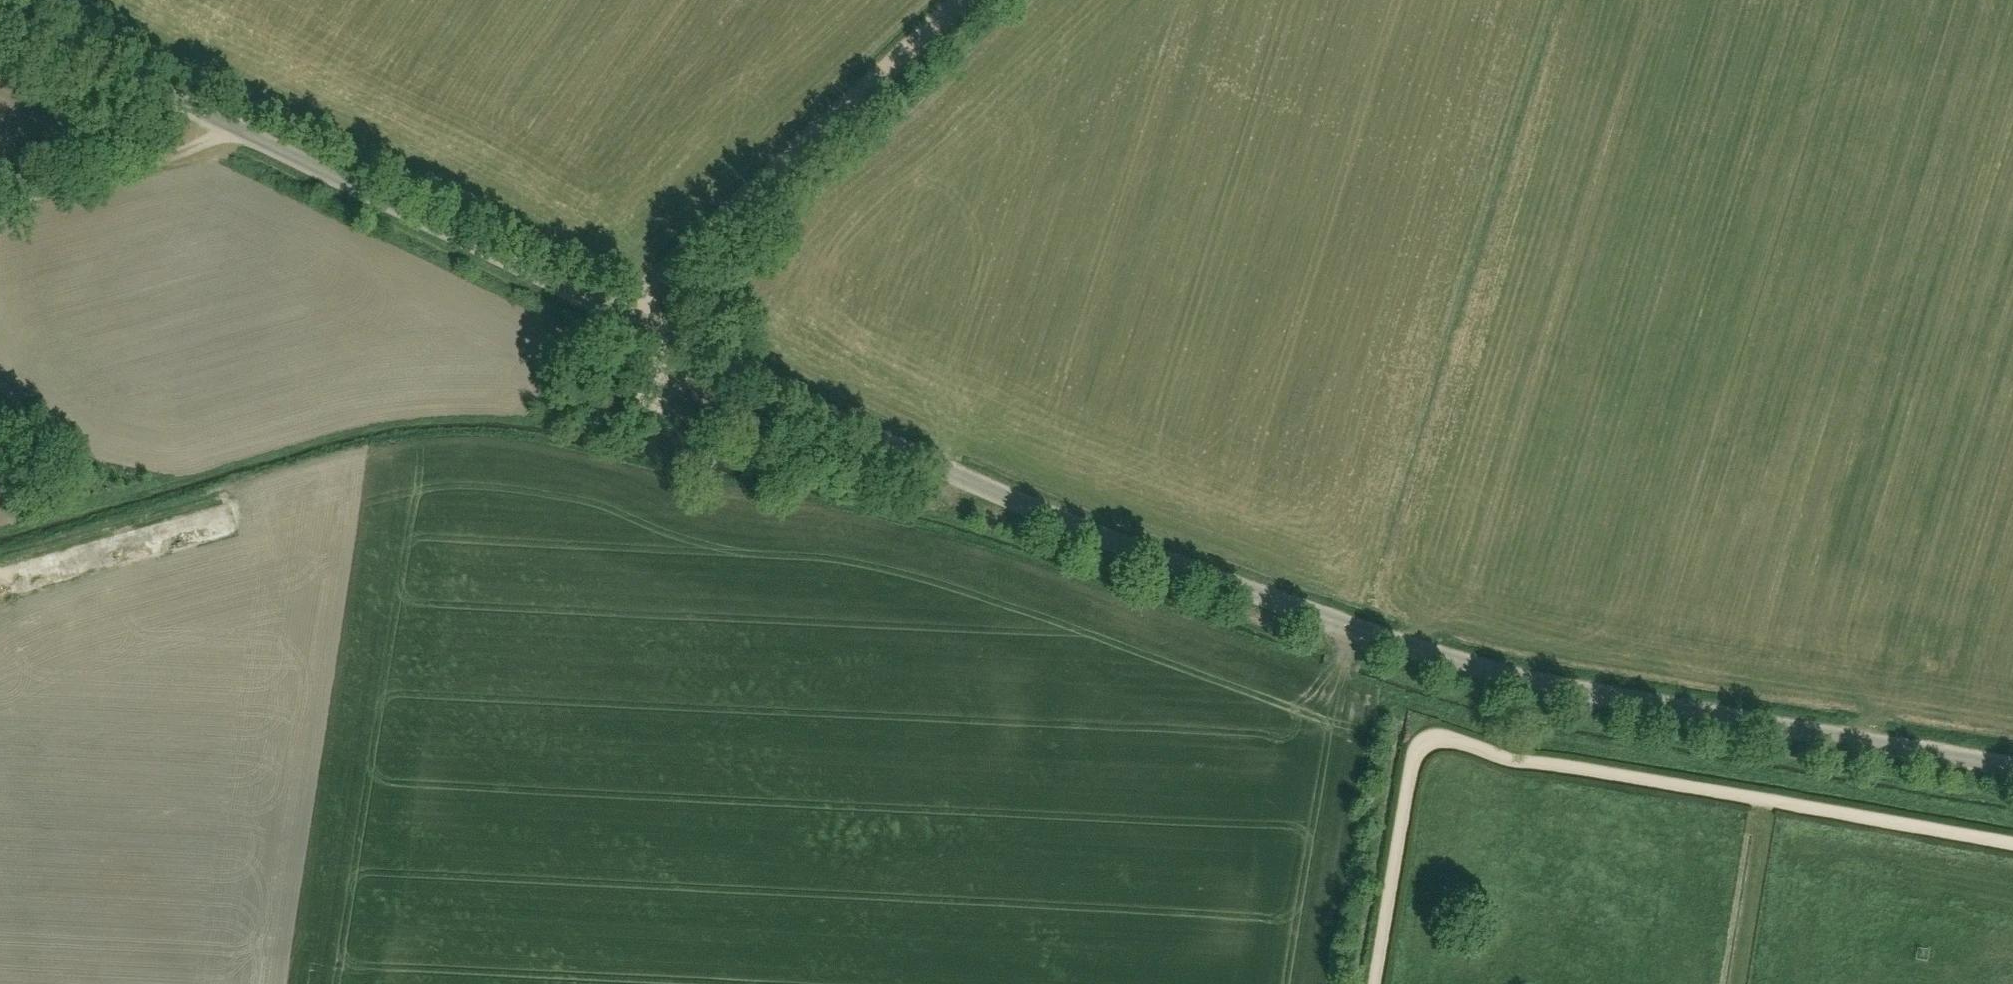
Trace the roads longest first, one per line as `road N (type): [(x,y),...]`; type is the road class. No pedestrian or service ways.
road 1 (unclassified): [(2012,769),(1525,682),(1327,621),(1093,533),(622,313)]
road 2 (track): [(962,0),(622,313)]

